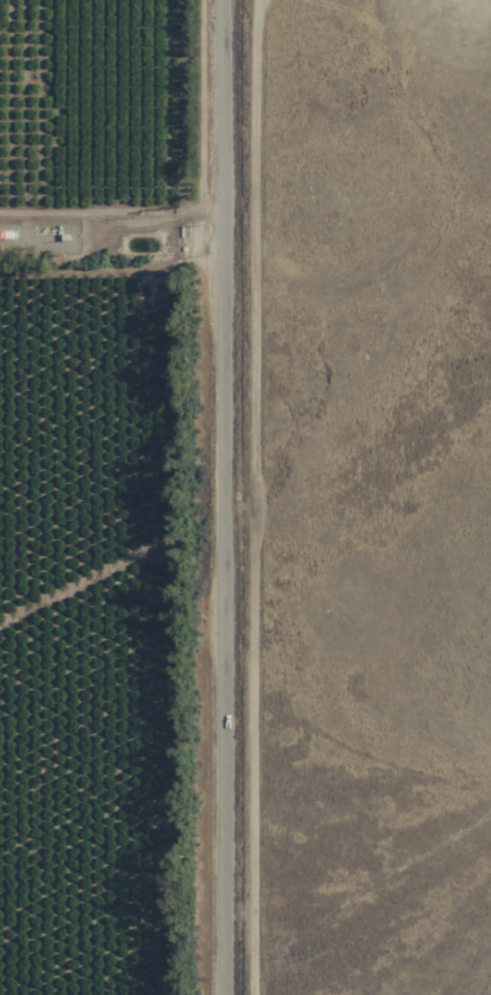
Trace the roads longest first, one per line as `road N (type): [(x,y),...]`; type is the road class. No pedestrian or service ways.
road 1 (tertiary): [(229,994),(225,0)]
road 2 (track): [(225,220),(0,219)]

